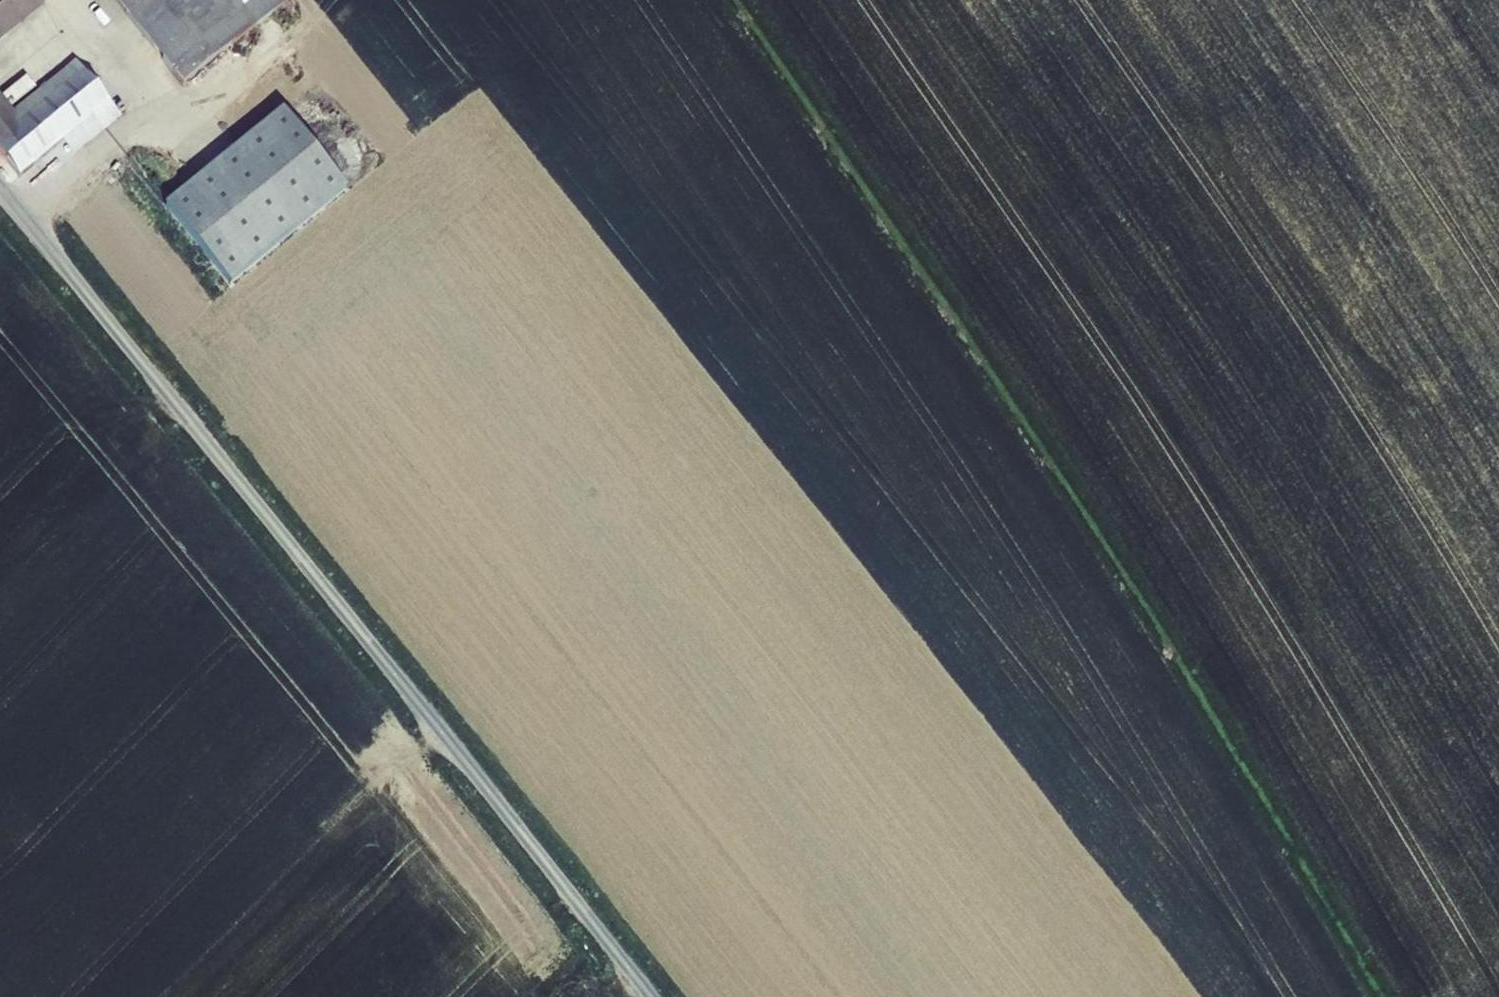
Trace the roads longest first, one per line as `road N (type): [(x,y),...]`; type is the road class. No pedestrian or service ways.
road 1 (unclassified): [(0,185),(651,996)]

